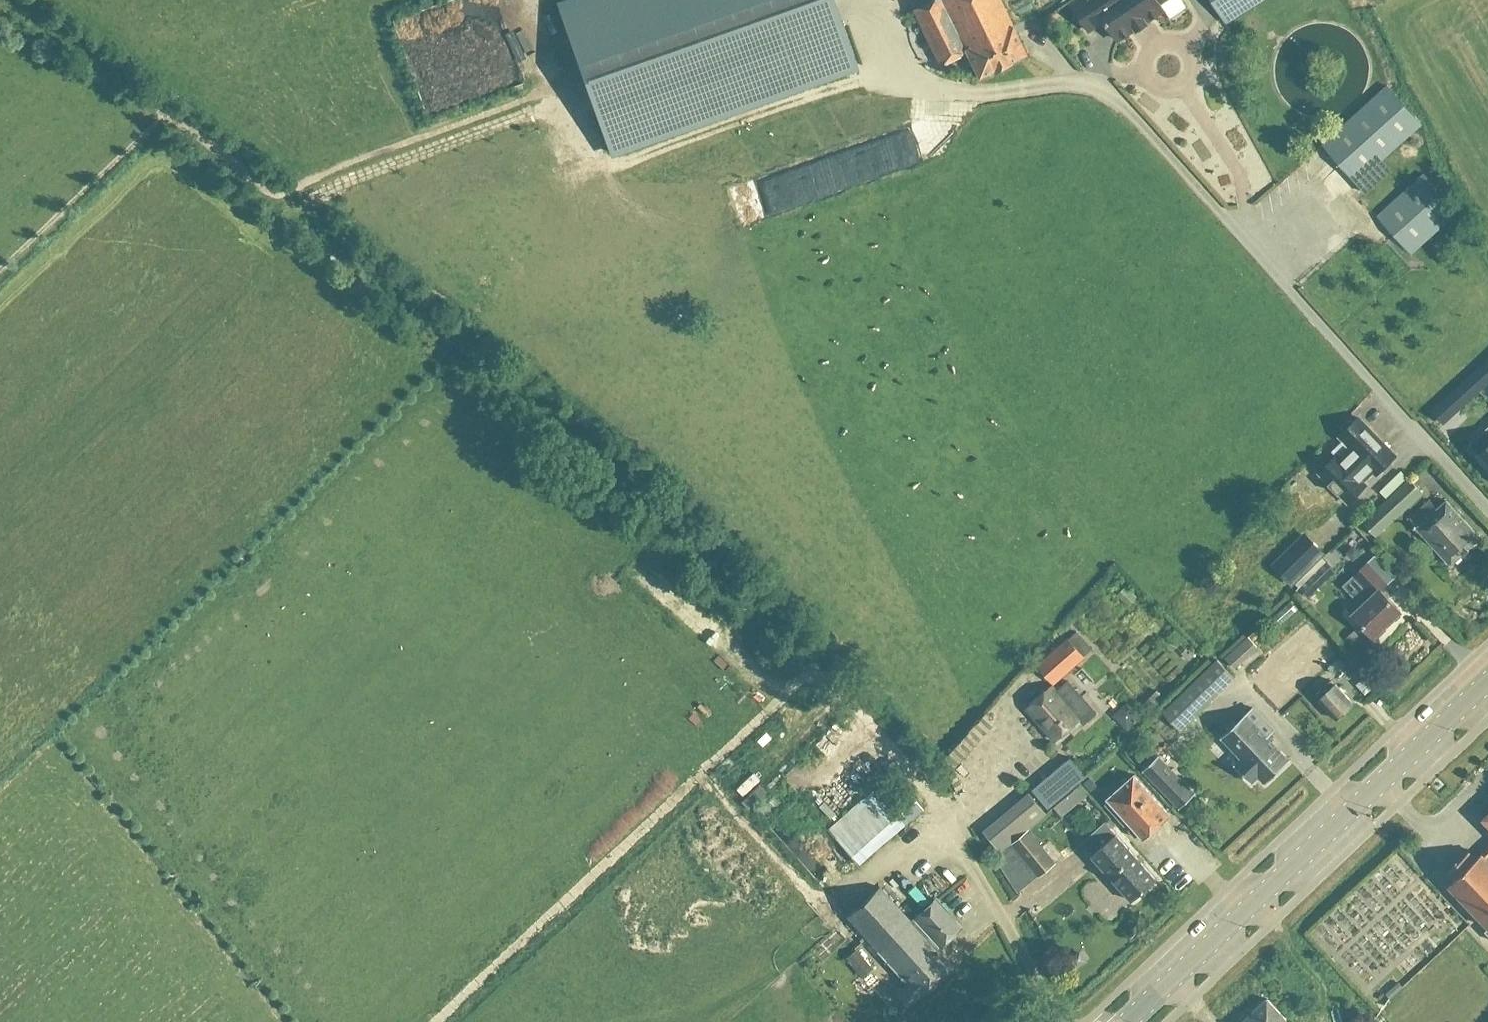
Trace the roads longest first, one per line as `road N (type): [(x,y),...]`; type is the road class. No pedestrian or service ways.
road 1 (unclassified): [(439,1021),(810,675),(930,790),(1063,1021)]
road 2 (secondary): [(1128,1021),(1487,685)]

